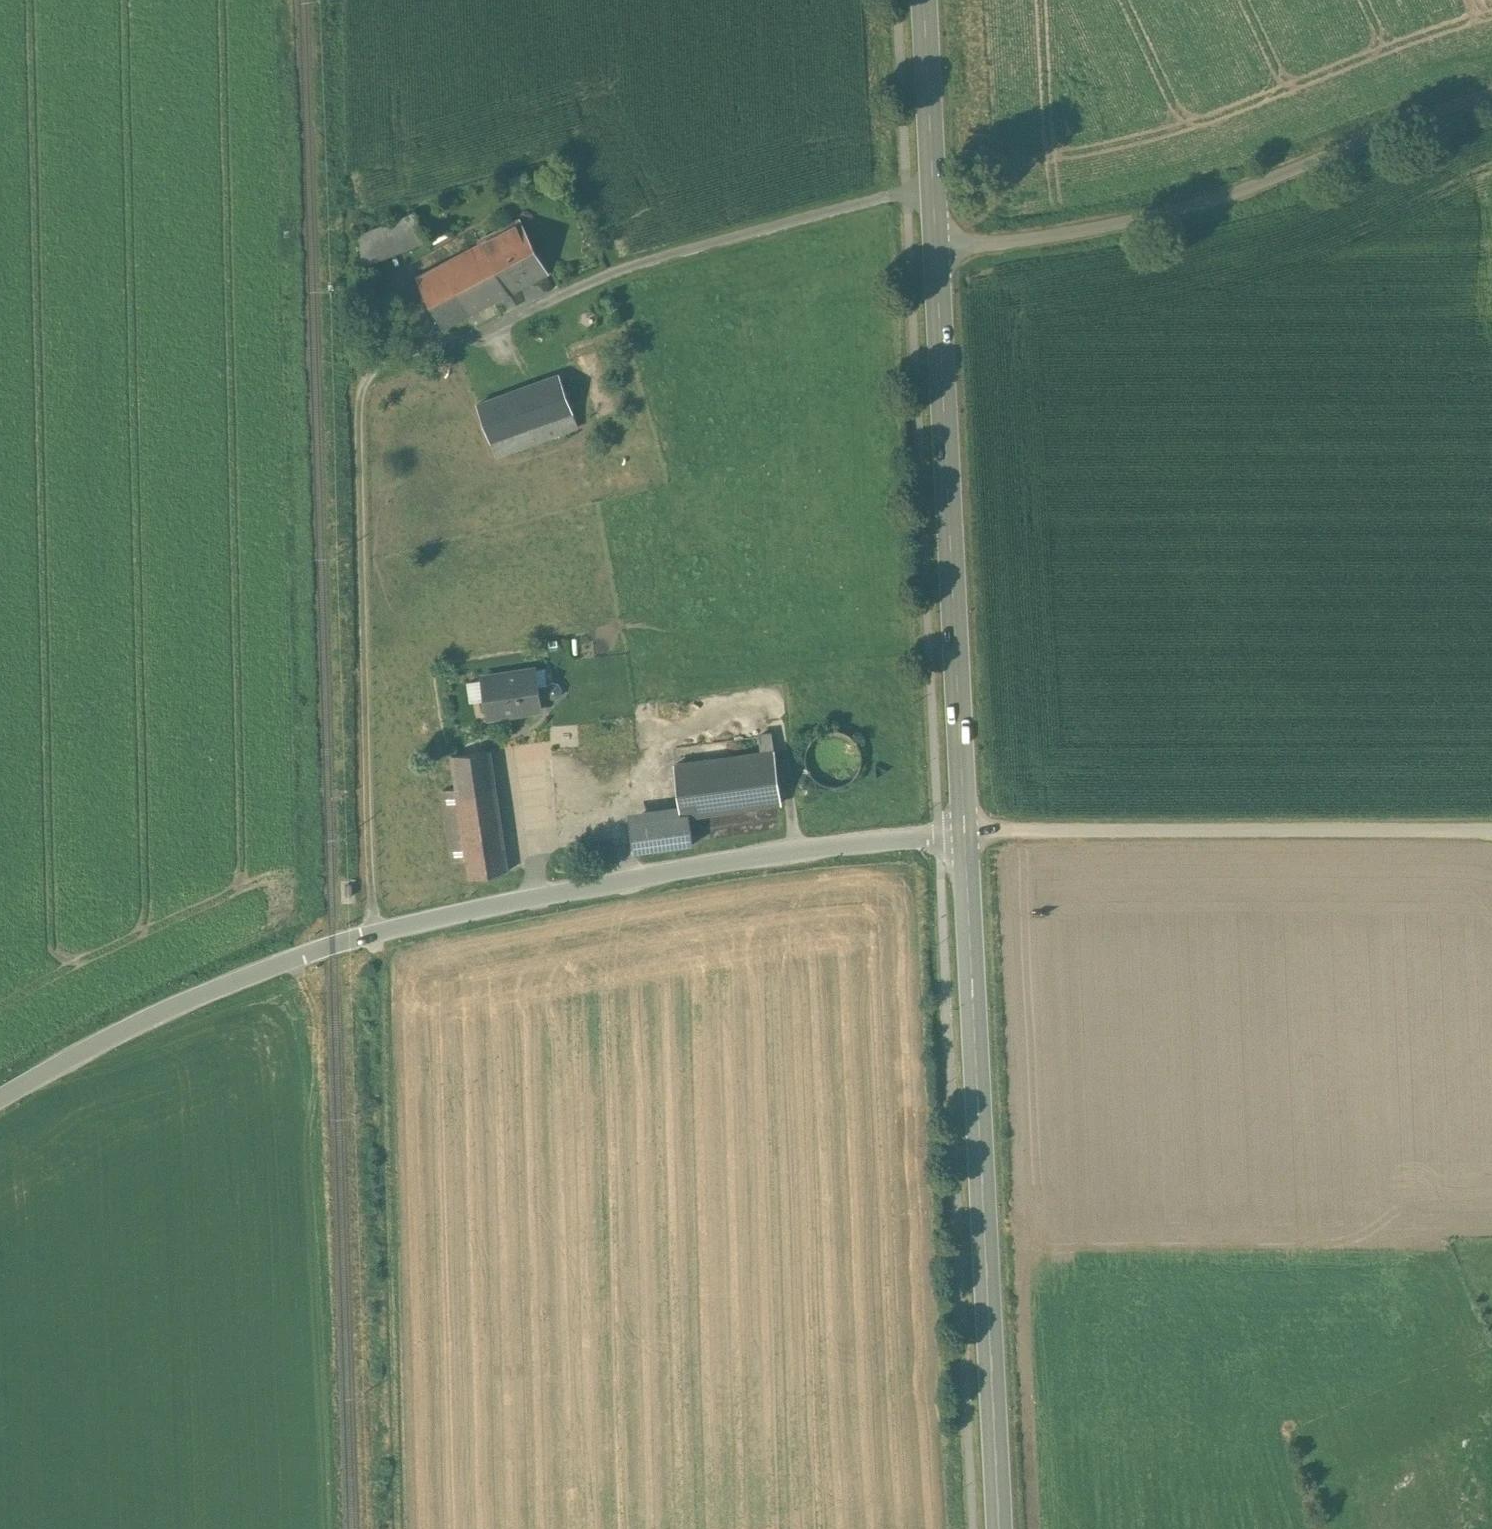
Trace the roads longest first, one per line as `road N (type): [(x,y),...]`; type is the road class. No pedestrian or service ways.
road 1 (track): [(905,192),(605,278),(382,370),(367,391),(373,934)]
road 2 (tertiary): [(0,1096),(146,1016),(333,945),(601,883),(773,854),(963,835)]
road 3 (secondary): [(963,835),(999,1528)]
road 4 (secondary): [(936,246),(963,835)]
road 5 (unclassified): [(1491,92),(1205,200),(936,246)]
road 6 (unclassified): [(963,835),(1491,830)]
road 7 (secondary): [(923,0),(936,246)]

